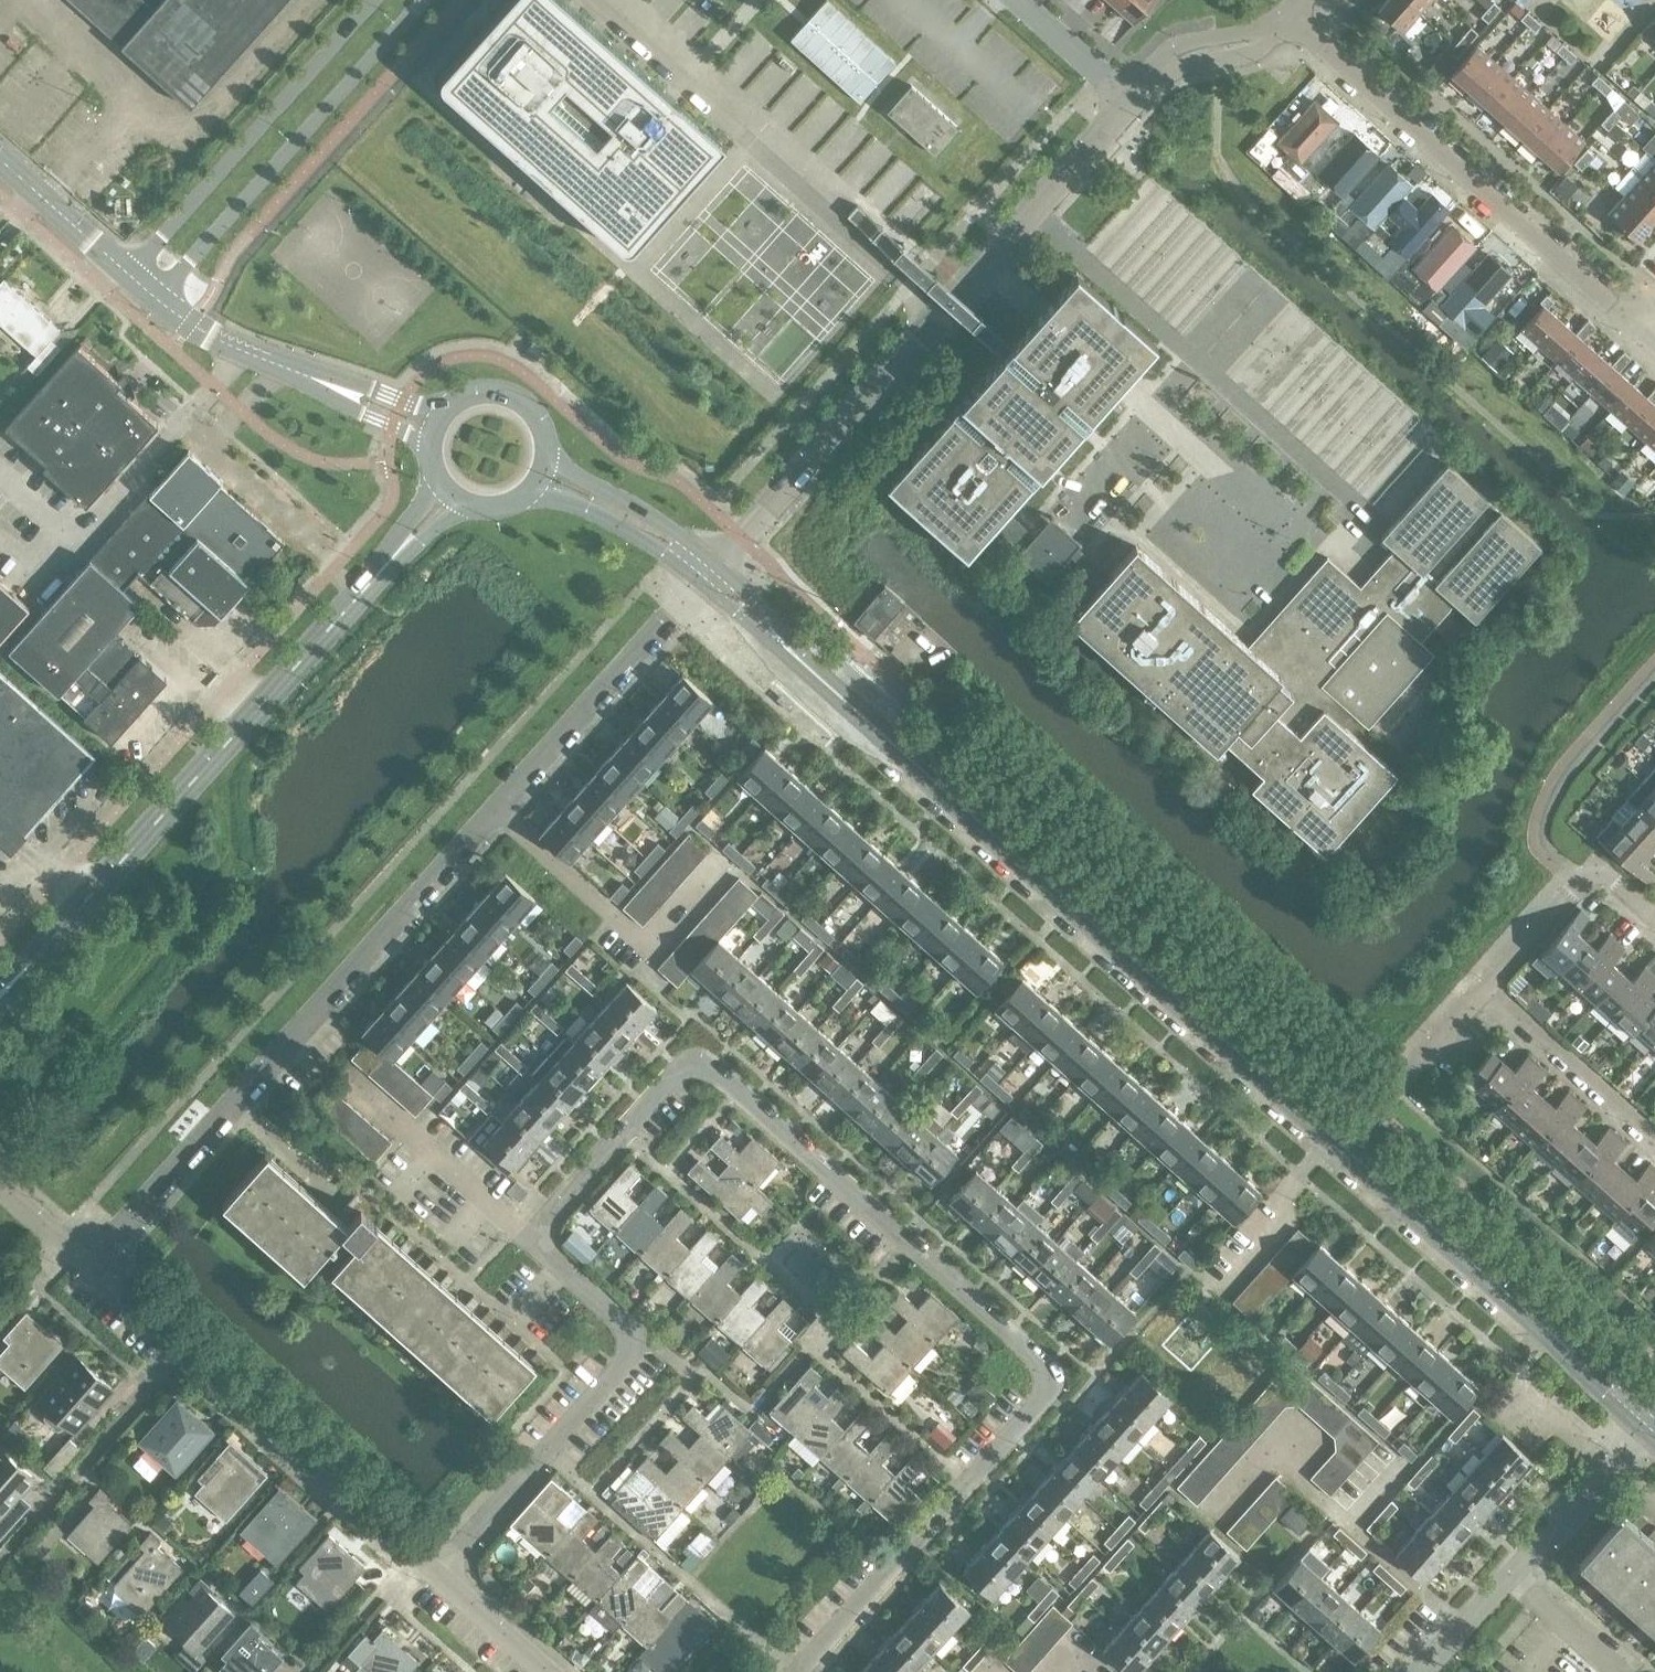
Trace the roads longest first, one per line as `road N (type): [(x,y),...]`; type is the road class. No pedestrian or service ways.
road 1 (residential): [(527,1236),(697,1056),(1051,1364),(1052,1388),(800,1671)]
road 2 (residential): [(93,1261),(695,579)]
road 3 (tertiary): [(1344,1149),(808,666)]
road 4 (unclassified): [(711,560),(1127,90)]
road 5 (tertiary): [(0,991),(376,574)]
road 6 (residential): [(1636,331),(1288,21)]
road 7 (residential): [(436,1569),(93,1261)]
road 8 (residential): [(436,1569),(640,1338),(527,1236)]
road 9 (tertiary): [(1648,1418),(1344,1149)]
road 10 (unclassified): [(158,295),(424,0)]
road 11 (unclassified): [(374,0),(129,270)]
road 12 (residential): [(527,1236),(344,1073)]
road 13 (residential): [(1654,913),(1597,864),(1485,987)]
road 14 (residential): [(1485,987),(1654,1135)]
road 15 (residential): [(1485,987),(1344,1149)]
road 16 (residential): [(1514,1573),(1648,1418)]
road 17 (tertiary): [(711,560),(674,529),(544,455)]
road 18 (tertiary): [(527,491),(619,526),(695,579)]
road 19 (residential): [(129,270),(0,154)]
road 20 (residential): [(297,370),(191,323),(158,295)]
road 21 (residential): [(446,406),(297,370)]
road 22 (residential): [(548,1671),(436,1569)]
road 23 (residential): [(297,370),(339,402),(427,445)]
road 24 (residential): [(1145,72),(1240,56),(1258,48),(1278,23)]
road 25 (residential): [(1278,23),(1173,44),(1145,72)]
road 26 (residential): [(1620,1671),(1514,1573)]
road 27 (tertiary): [(808,666),(772,617),(711,560)]
road 28 (tertiary): [(695,579),(808,666)]
road 29 (tertiary): [(544,455),(530,411),(504,394),(474,392),(446,406)]
road 30 (residential): [(1127,90),(1023,0)]
road 31 (residential): [(1424,1671),(1514,1573)]
road 32 (residential): [(0,1179),(93,1261)]

